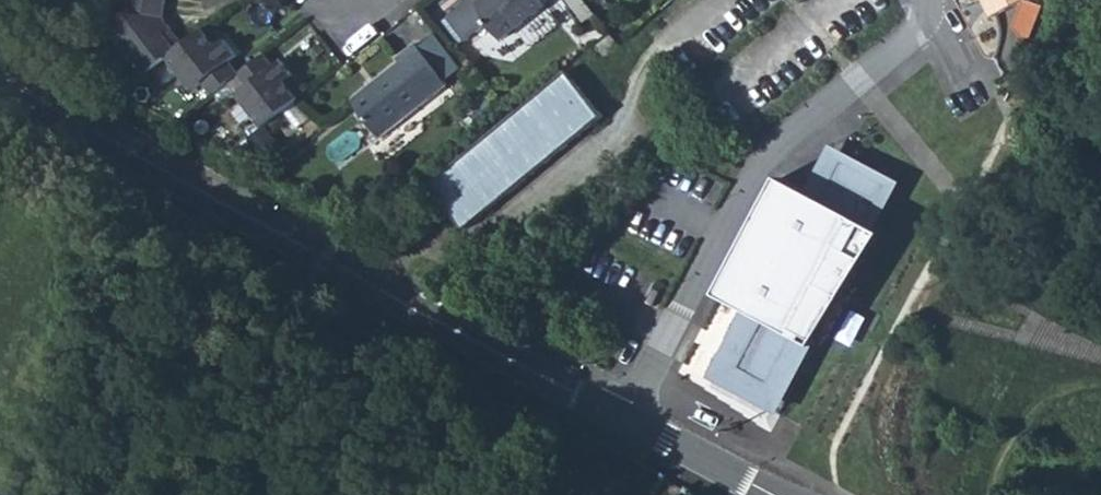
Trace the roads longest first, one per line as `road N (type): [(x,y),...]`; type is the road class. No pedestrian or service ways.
road 1 (tertiary): [(627,419),(382,294),(28,93)]
road 2 (residential): [(627,419),(755,169),(916,35),(933,10)]
road 3 (tertiary): [(777,494),(627,419)]

